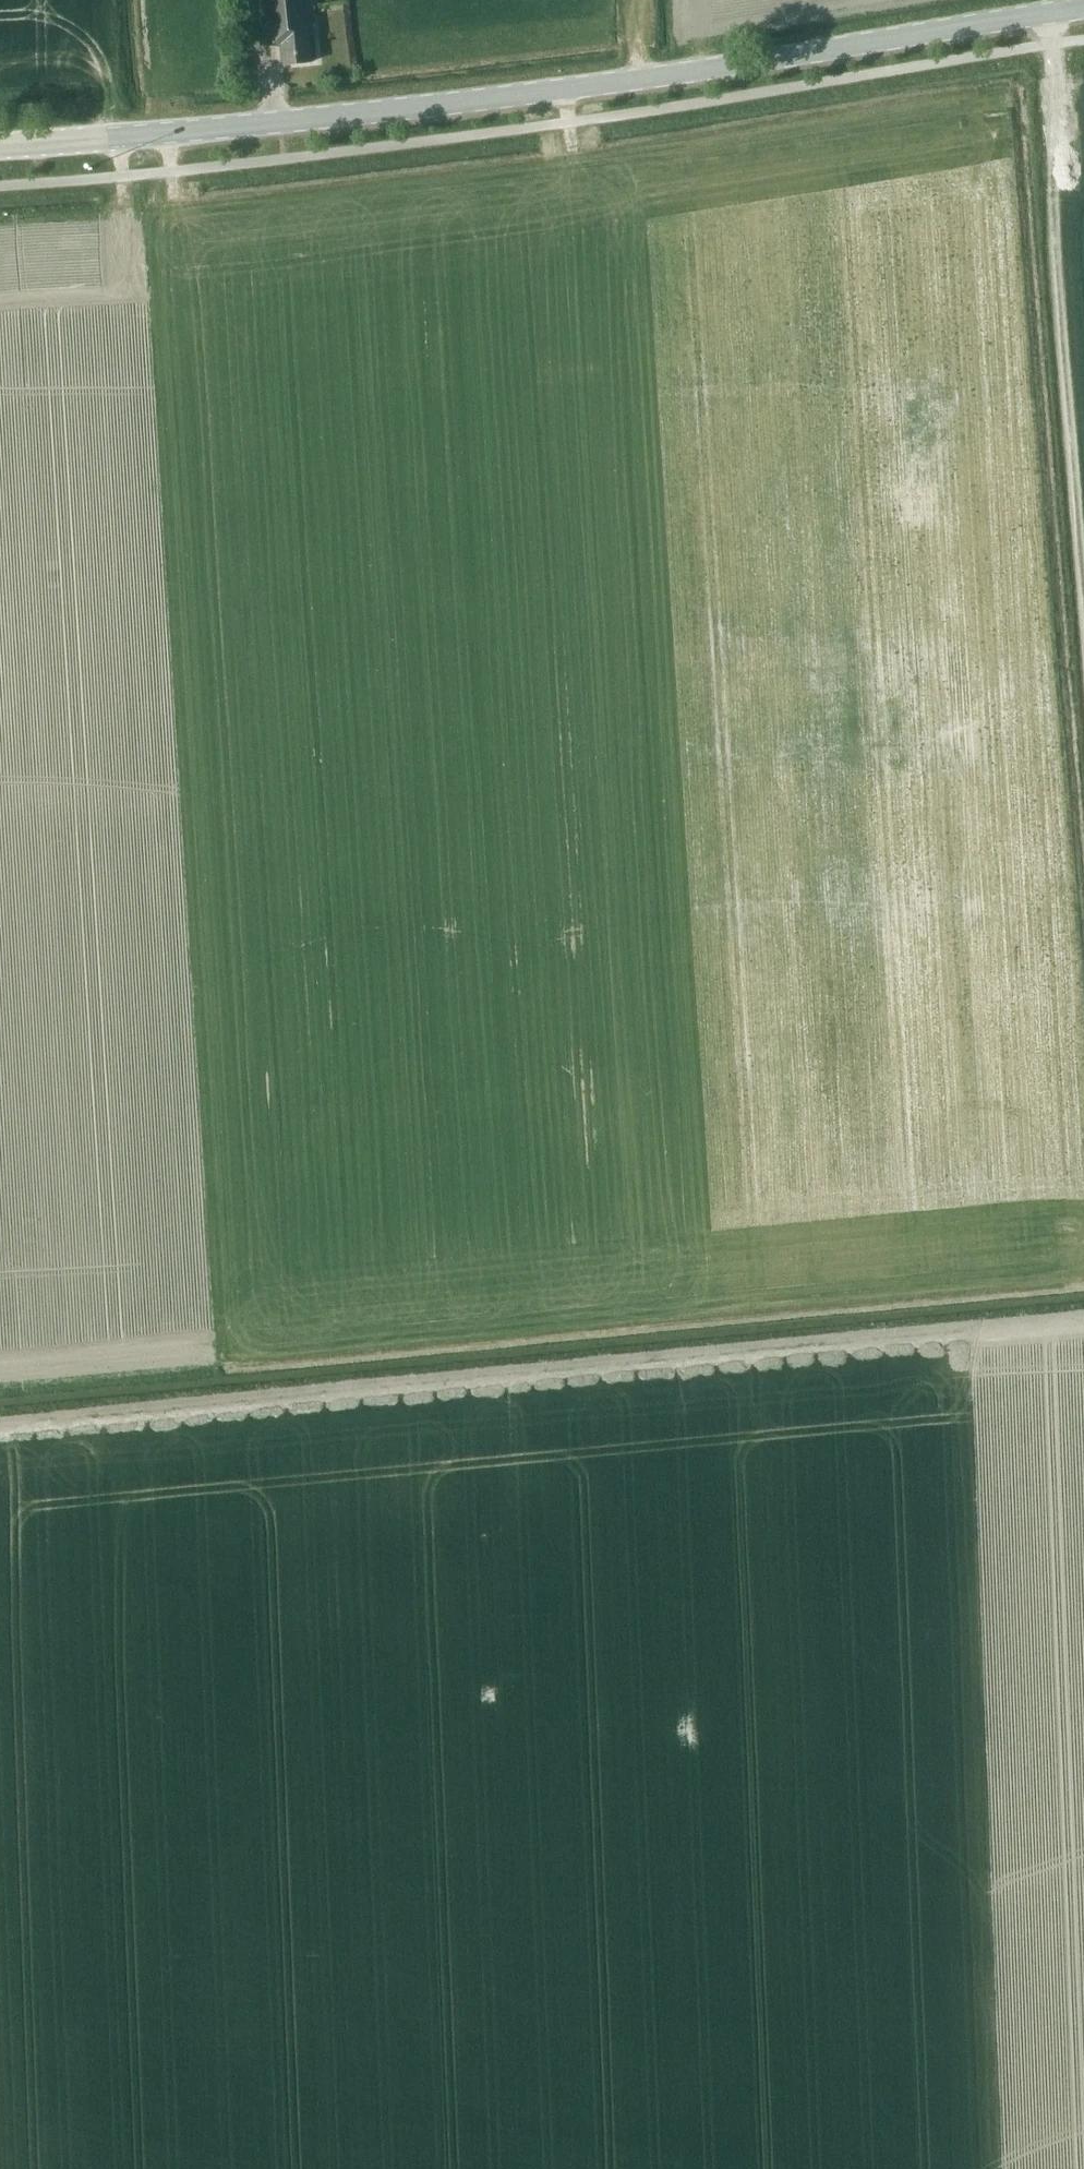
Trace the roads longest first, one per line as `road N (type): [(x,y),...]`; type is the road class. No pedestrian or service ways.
road 1 (tertiary): [(0,144),(309,124),(1083,9)]

